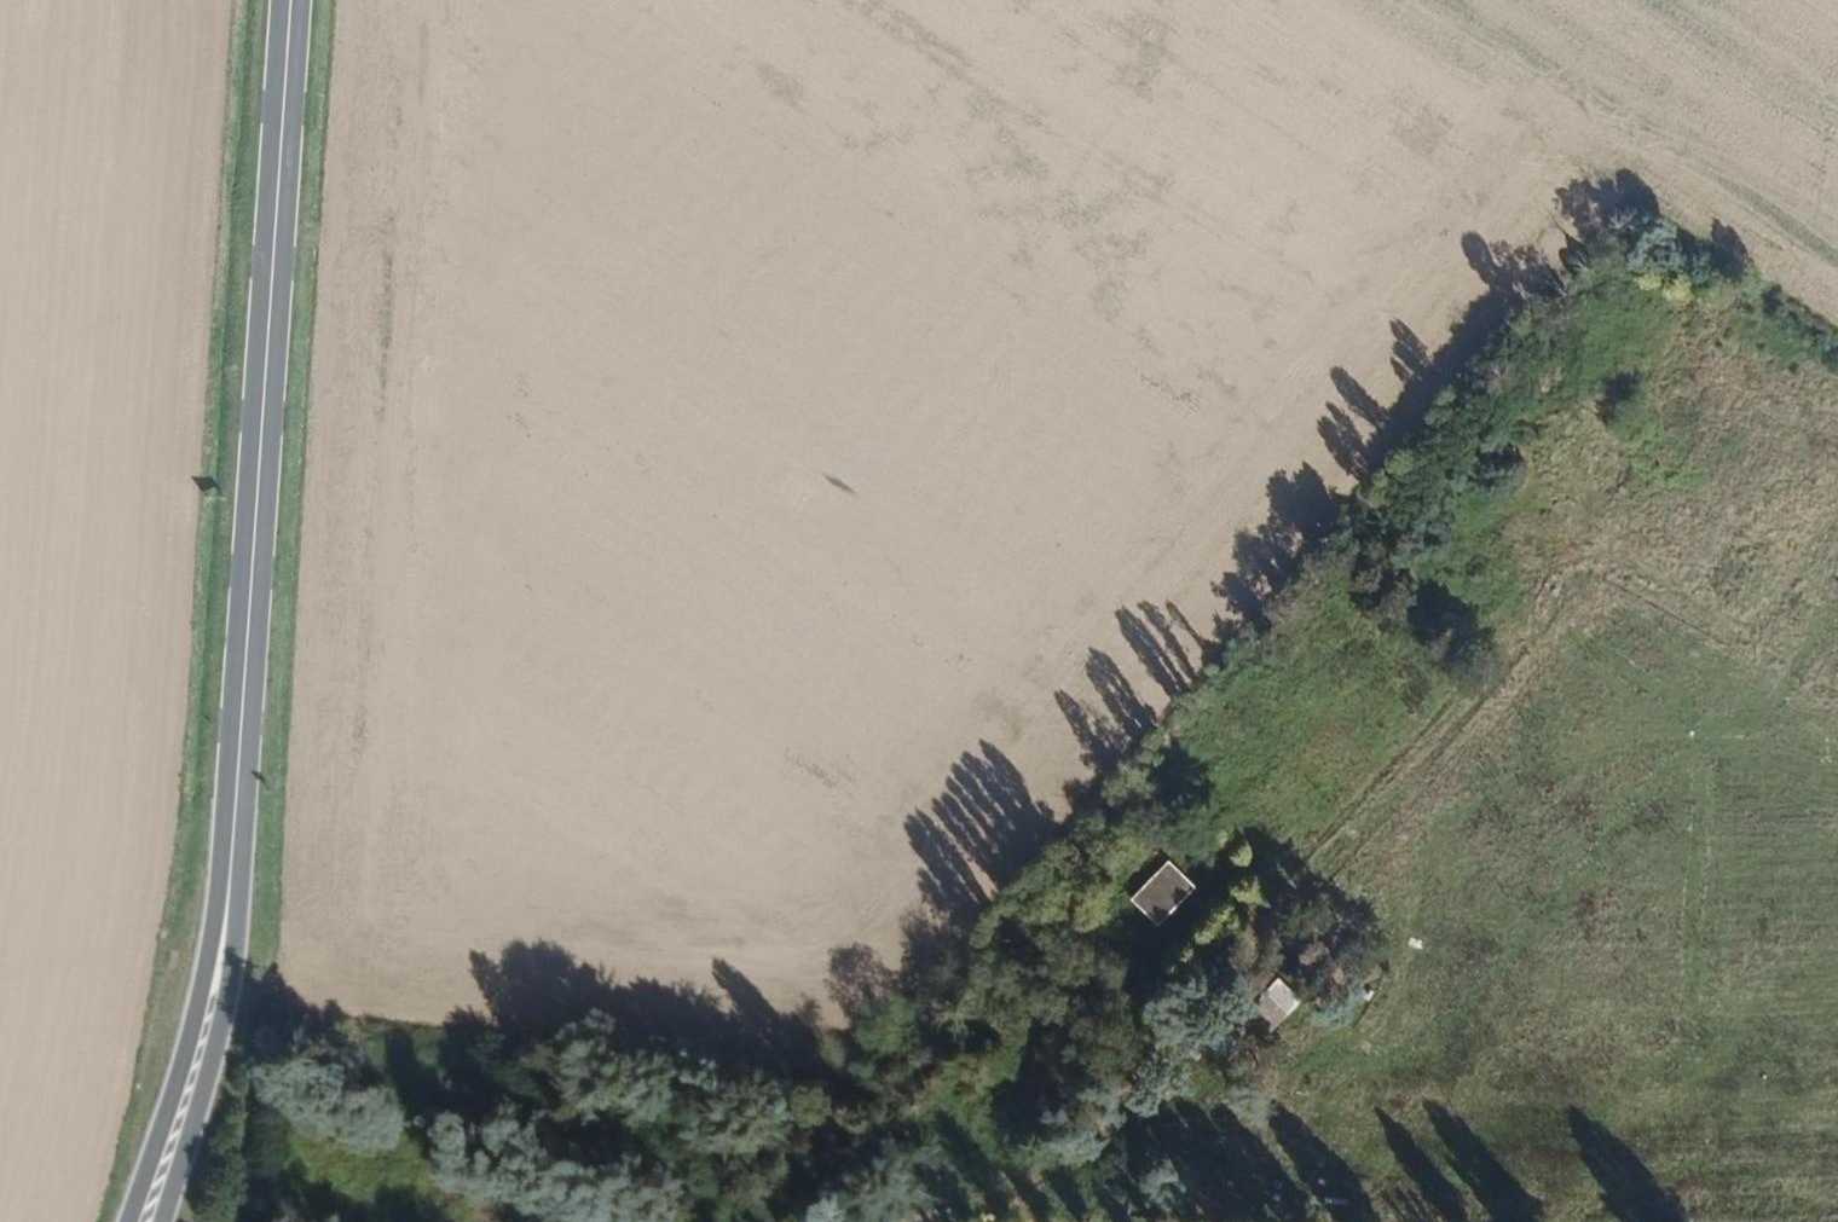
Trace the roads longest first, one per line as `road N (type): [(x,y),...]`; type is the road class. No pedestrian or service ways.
road 1 (secondary): [(225,944),(237,874),(294,0)]
road 2 (secondary): [(225,944),(137,1221)]
road 3 (secondary): [(167,1221),(220,1049),(225,944)]

